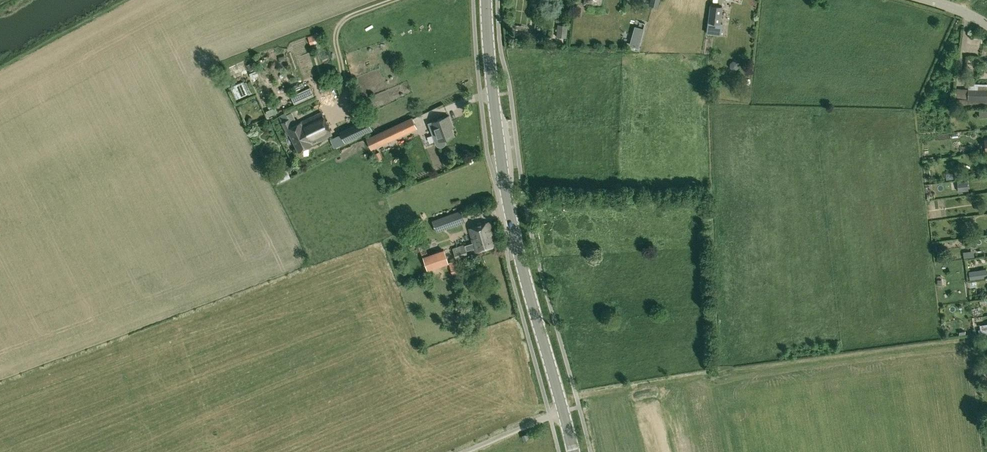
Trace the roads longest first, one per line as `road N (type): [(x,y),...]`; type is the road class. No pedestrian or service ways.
road 1 (secondary): [(574,451),(508,197),(486,0)]
road 2 (track): [(561,401),(986,335)]

